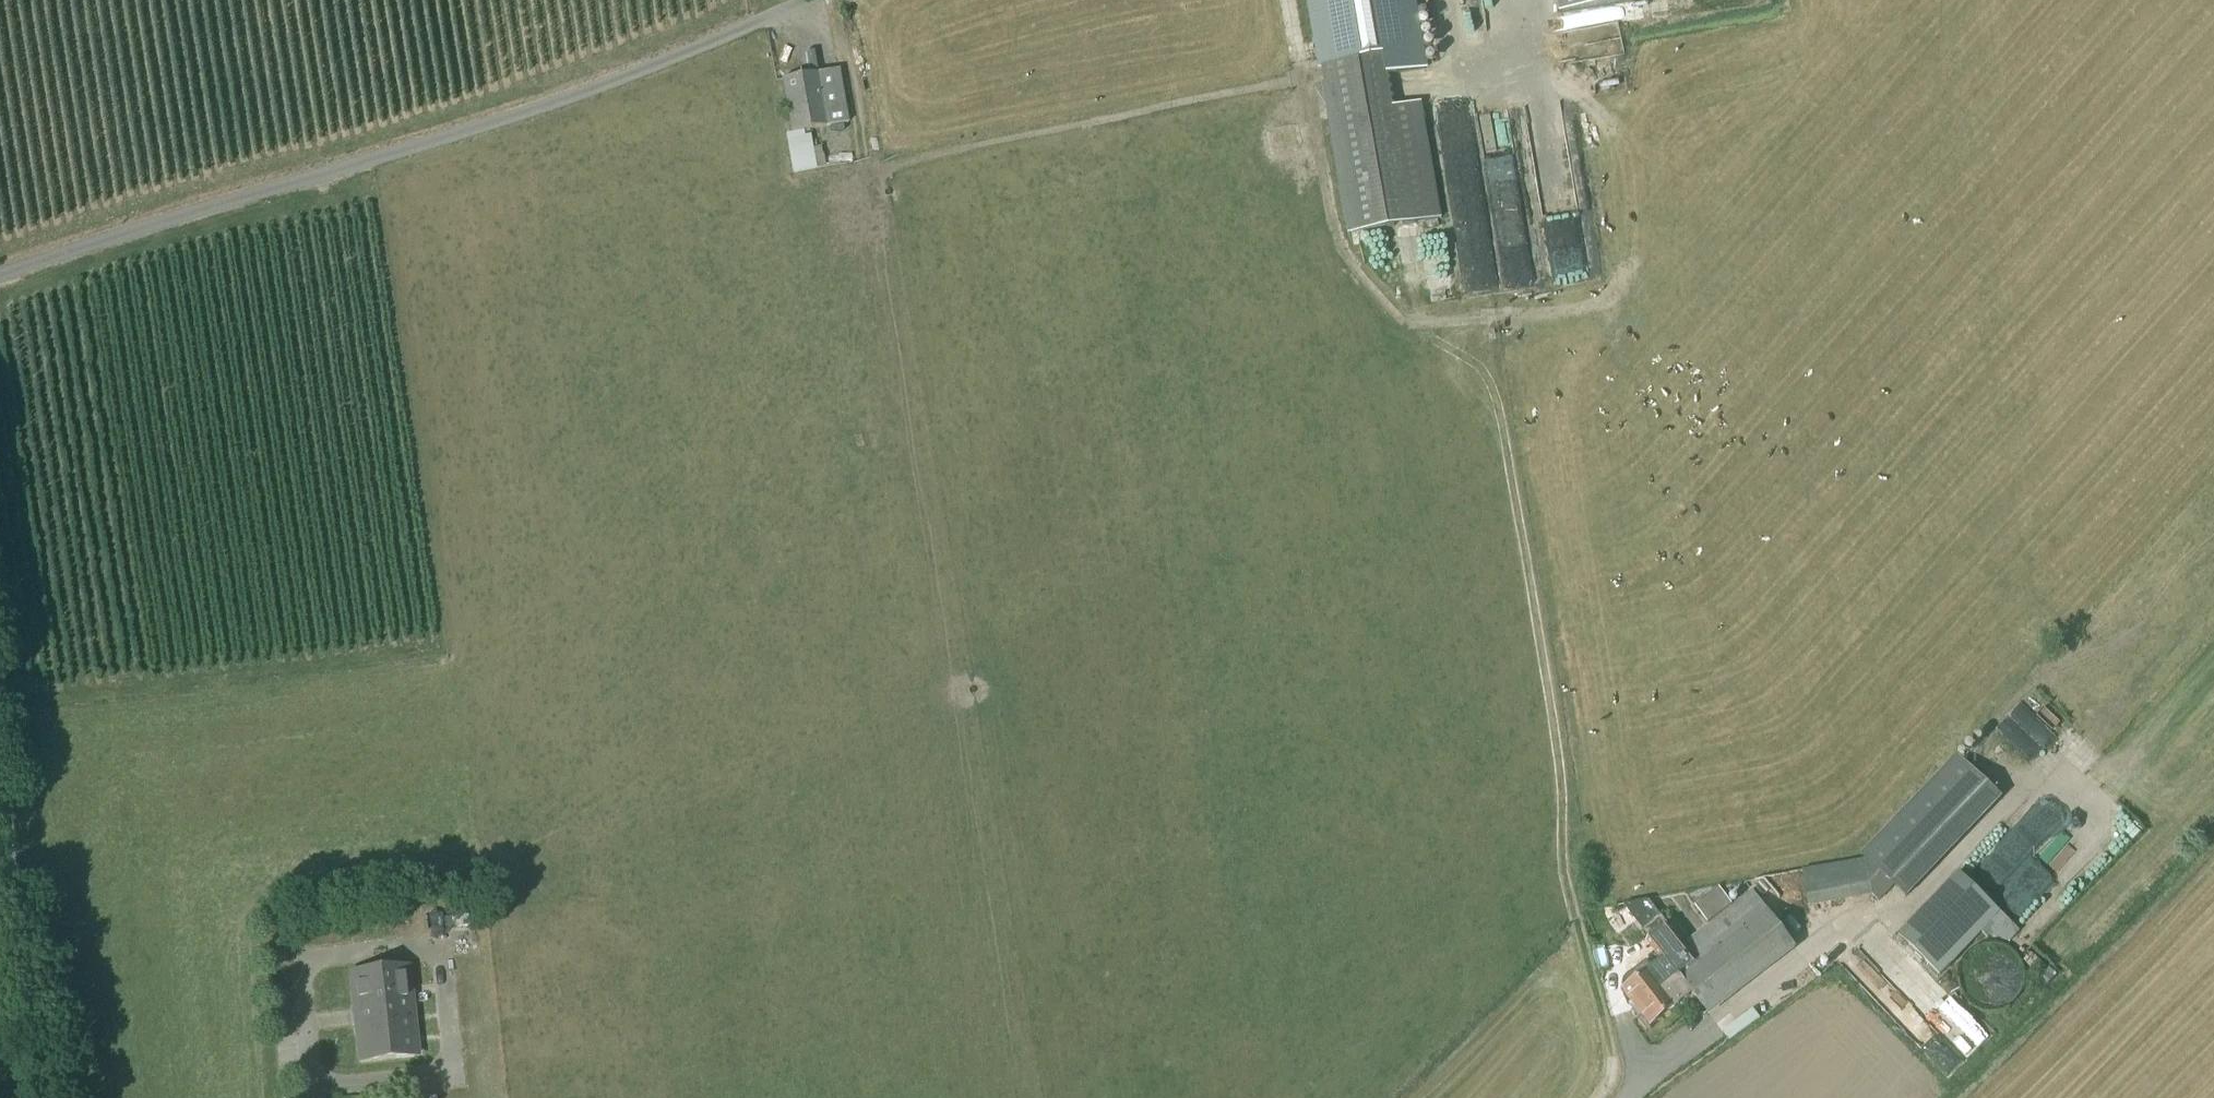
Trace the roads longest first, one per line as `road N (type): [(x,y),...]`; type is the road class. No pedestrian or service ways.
road 1 (track): [(1598,1097),(1611,1057),(1570,892),(1563,779),(1495,390),(1476,364),(1405,323),(1348,260),(1332,223),(1287,0)]
road 2 (unclassified): [(46,1097),(0,807)]

